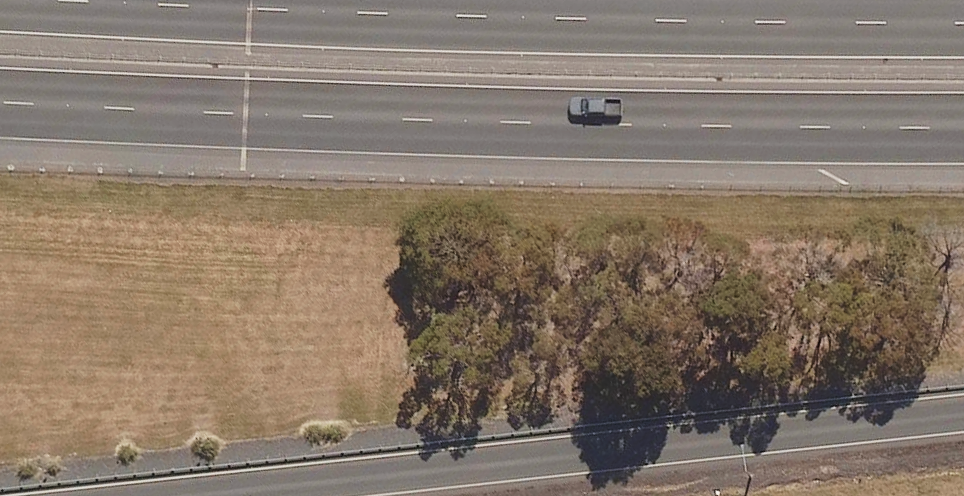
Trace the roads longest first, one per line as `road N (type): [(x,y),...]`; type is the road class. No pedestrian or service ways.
road 1 (motorway): [(963,129),(287,117),(0,102)]
road 2 (motorway): [(72,0),(963,24)]
road 3 (motorway): [(963,412),(204,495)]

